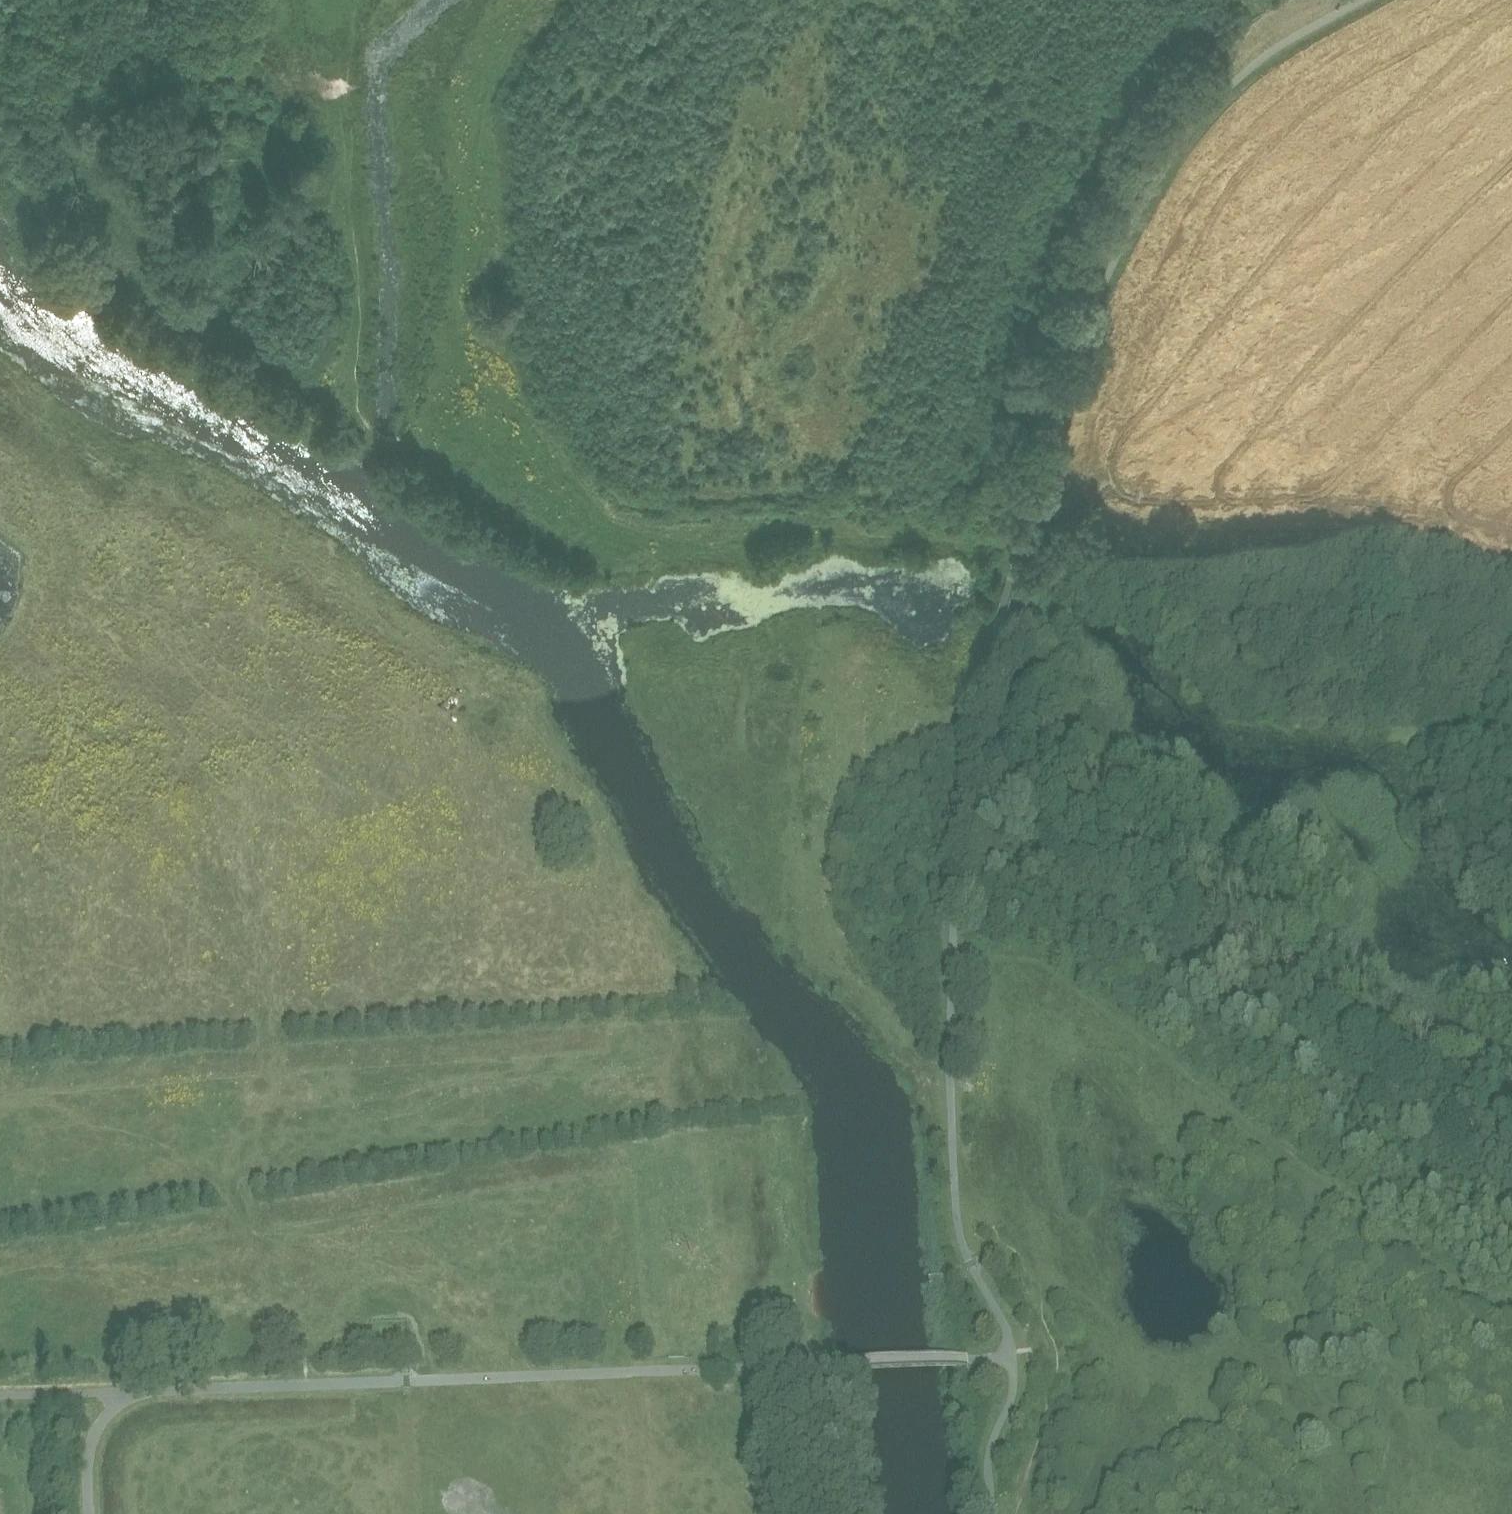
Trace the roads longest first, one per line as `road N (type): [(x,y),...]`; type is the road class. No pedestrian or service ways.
road 1 (track): [(603,1372),(633,1401),(637,1513)]
road 2 (track): [(413,1513),(407,1408),(375,1381)]

